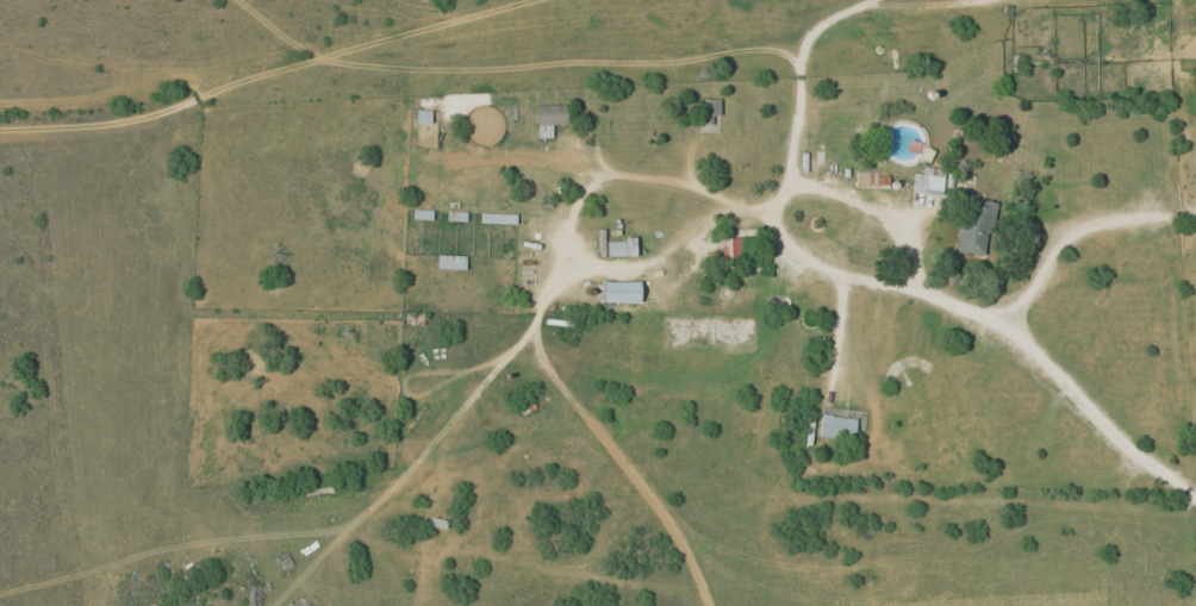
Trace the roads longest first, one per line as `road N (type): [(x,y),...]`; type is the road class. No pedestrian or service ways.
road 1 (residential): [(1195,486),(1011,351),(1007,323),(939,289),(824,135),(773,100),(348,61),(231,0)]
road 2 (residential): [(0,148),(35,146),(348,61),(525,0)]
road 3 (residential): [(1195,205),(1086,243),(1007,323)]

